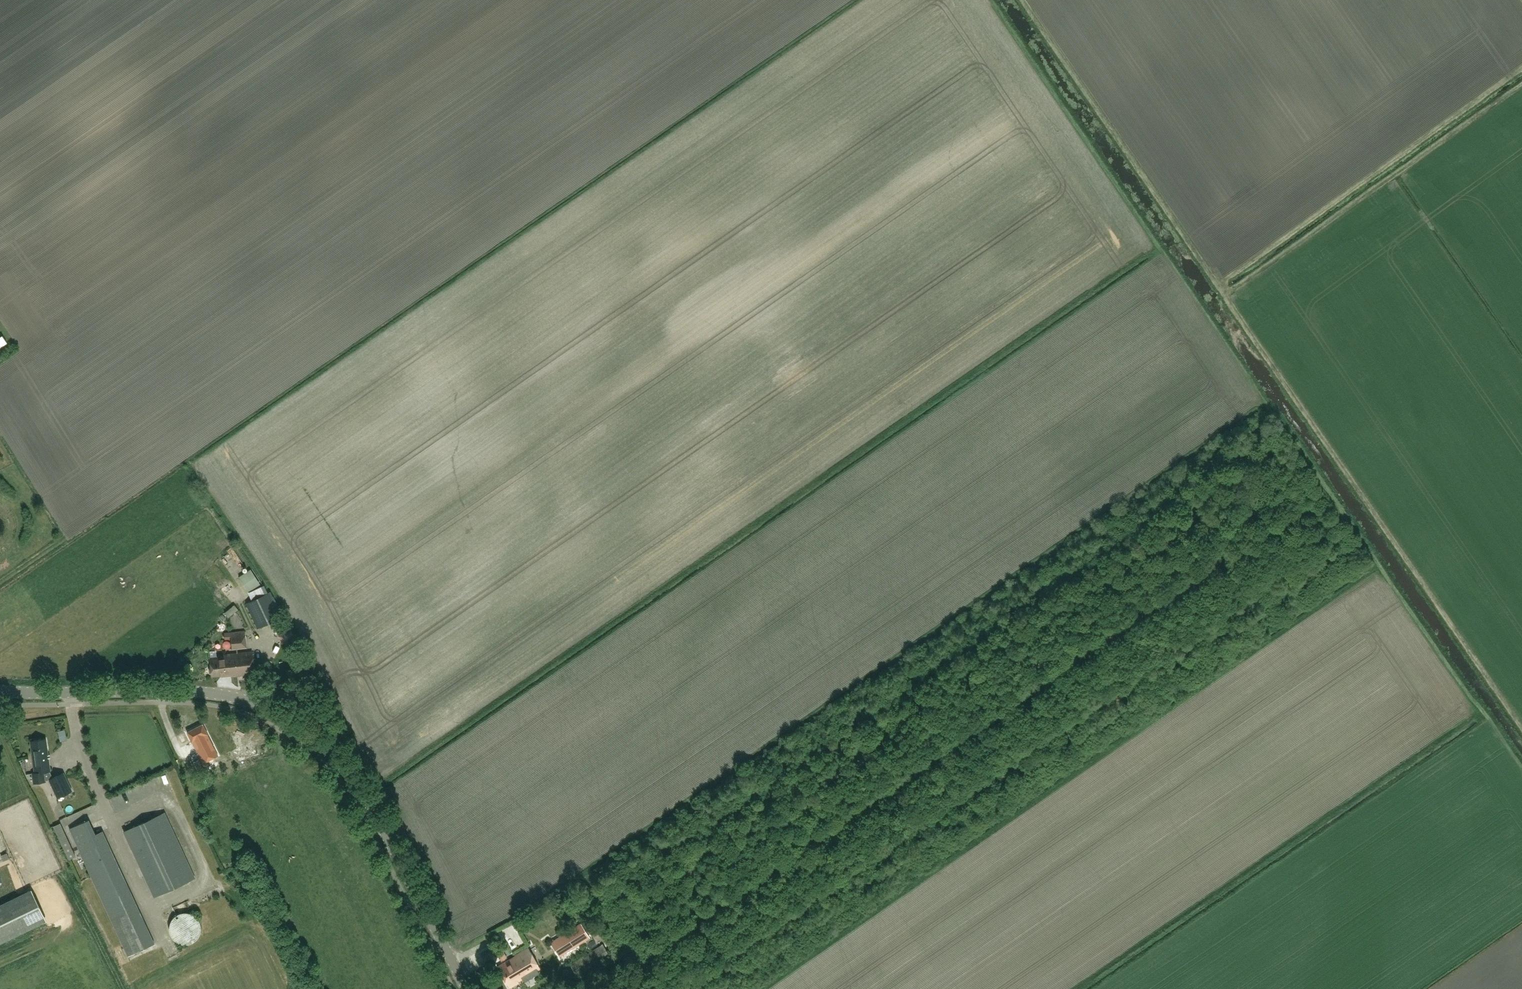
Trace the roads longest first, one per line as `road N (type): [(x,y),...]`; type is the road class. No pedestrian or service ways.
road 1 (tertiary): [(464,988),(358,790),(284,720),(214,695),(0,693)]

